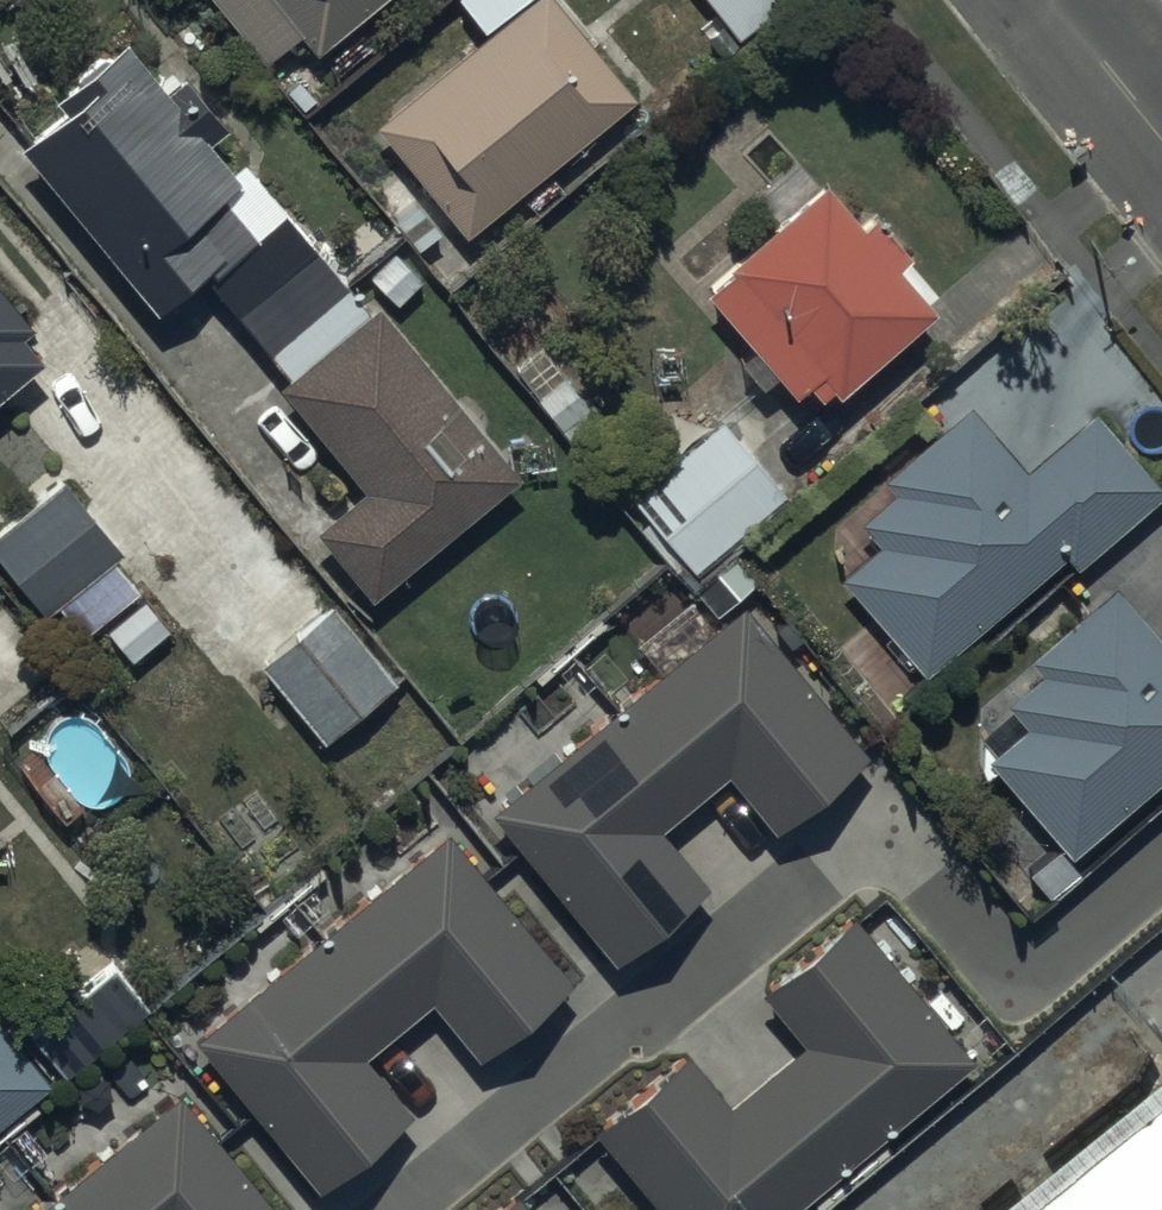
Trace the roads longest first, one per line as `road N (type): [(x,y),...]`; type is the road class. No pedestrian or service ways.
road 1 (residential): [(1048,0),(1161,145)]

